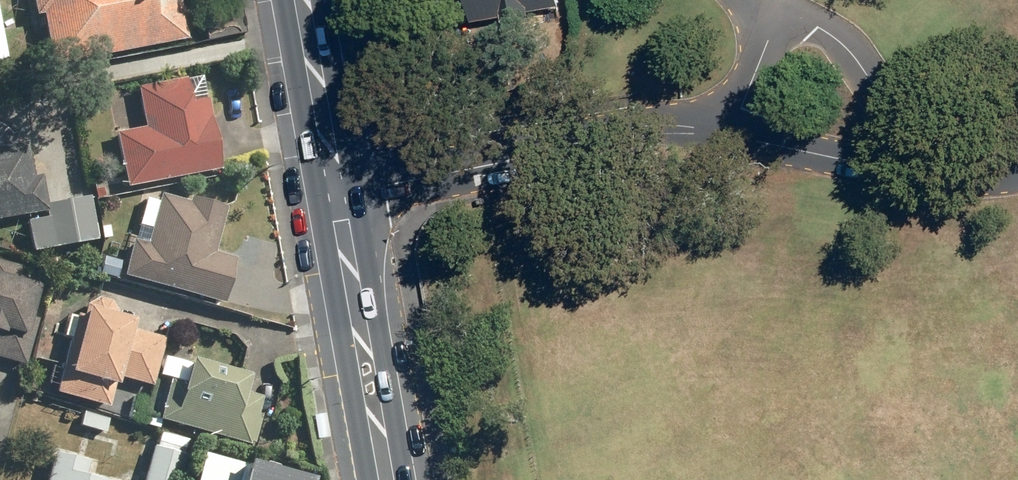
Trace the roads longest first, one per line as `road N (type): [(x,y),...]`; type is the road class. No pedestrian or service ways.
road 1 (unclassified): [(336,187),(634,128),(730,133)]
road 2 (secondary): [(336,187),(388,479)]
road 3 (unclassified): [(765,12),(818,26),(850,51),(933,176)]
road 4 (unclassified): [(730,133),(933,176)]
road 5 (secondary): [(303,0),(336,187)]
road 6 (unclassified): [(765,12),(768,41),(730,133)]

